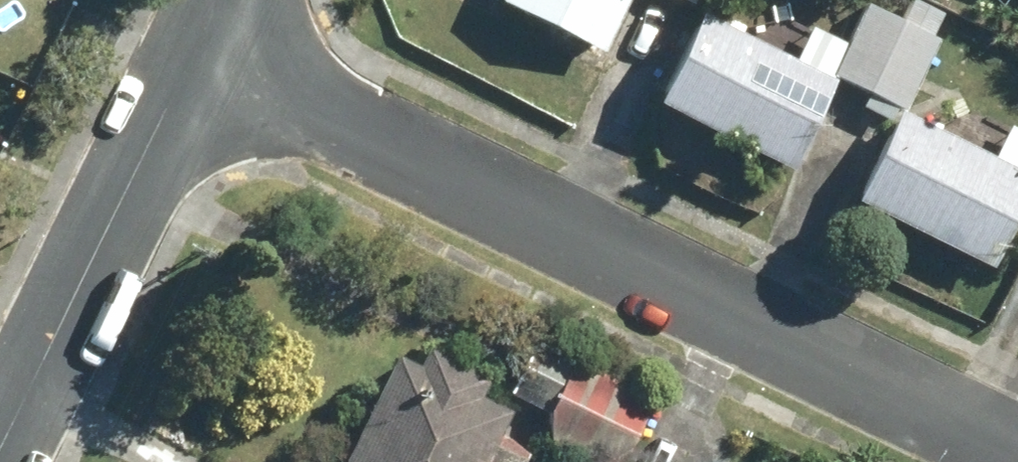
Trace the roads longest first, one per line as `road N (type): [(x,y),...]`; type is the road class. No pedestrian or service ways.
road 1 (residential): [(200,59),(1017,455)]
road 2 (residential): [(0,461),(200,59)]

